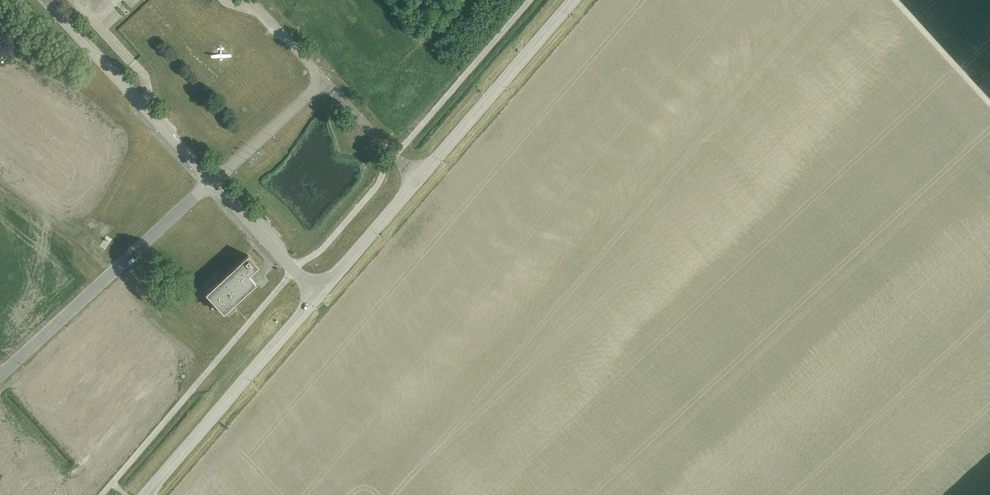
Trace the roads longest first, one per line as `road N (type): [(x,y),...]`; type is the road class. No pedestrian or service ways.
road 1 (tertiary): [(319,295),(575,0)]
road 2 (unclassified): [(0,375),(213,184)]
road 3 (tertiary): [(145,494),(319,295)]
road 4 (unclassified): [(249,0),(318,79),(311,95),(213,184)]
road 5 (unclassified): [(213,184),(46,0)]
road 6 (unclassified): [(319,295),(213,184)]
road 7 (track): [(989,104),(892,0)]

